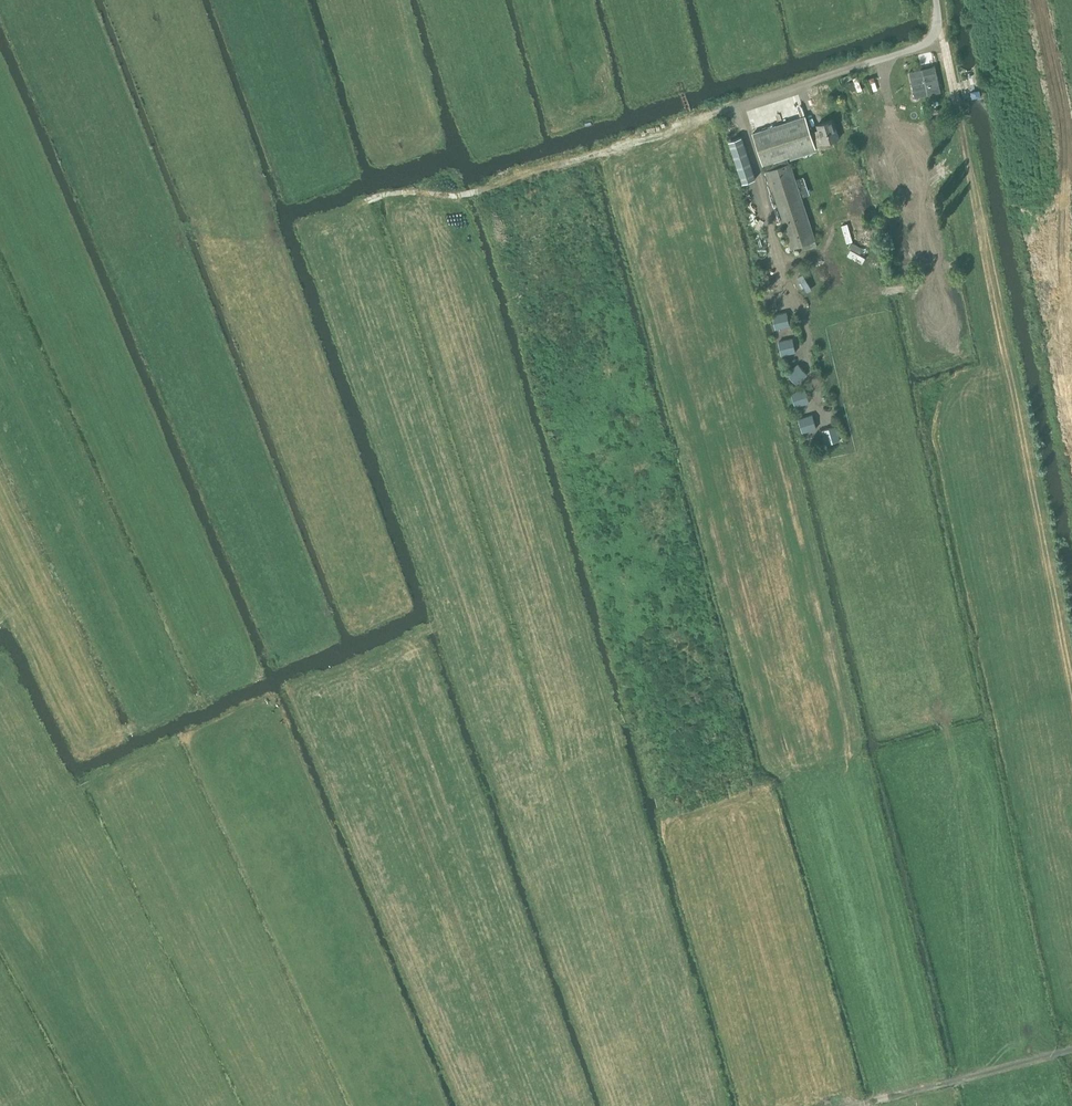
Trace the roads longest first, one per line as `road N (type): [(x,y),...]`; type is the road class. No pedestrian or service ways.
road 1 (track): [(692,121),(466,195),(396,192),(365,202)]
road 2 (track): [(860,1105),(1071,1049)]
road 3 (track): [(1071,175),(1040,0)]
road 4 (track): [(1071,183),(1055,254),(1071,349)]

